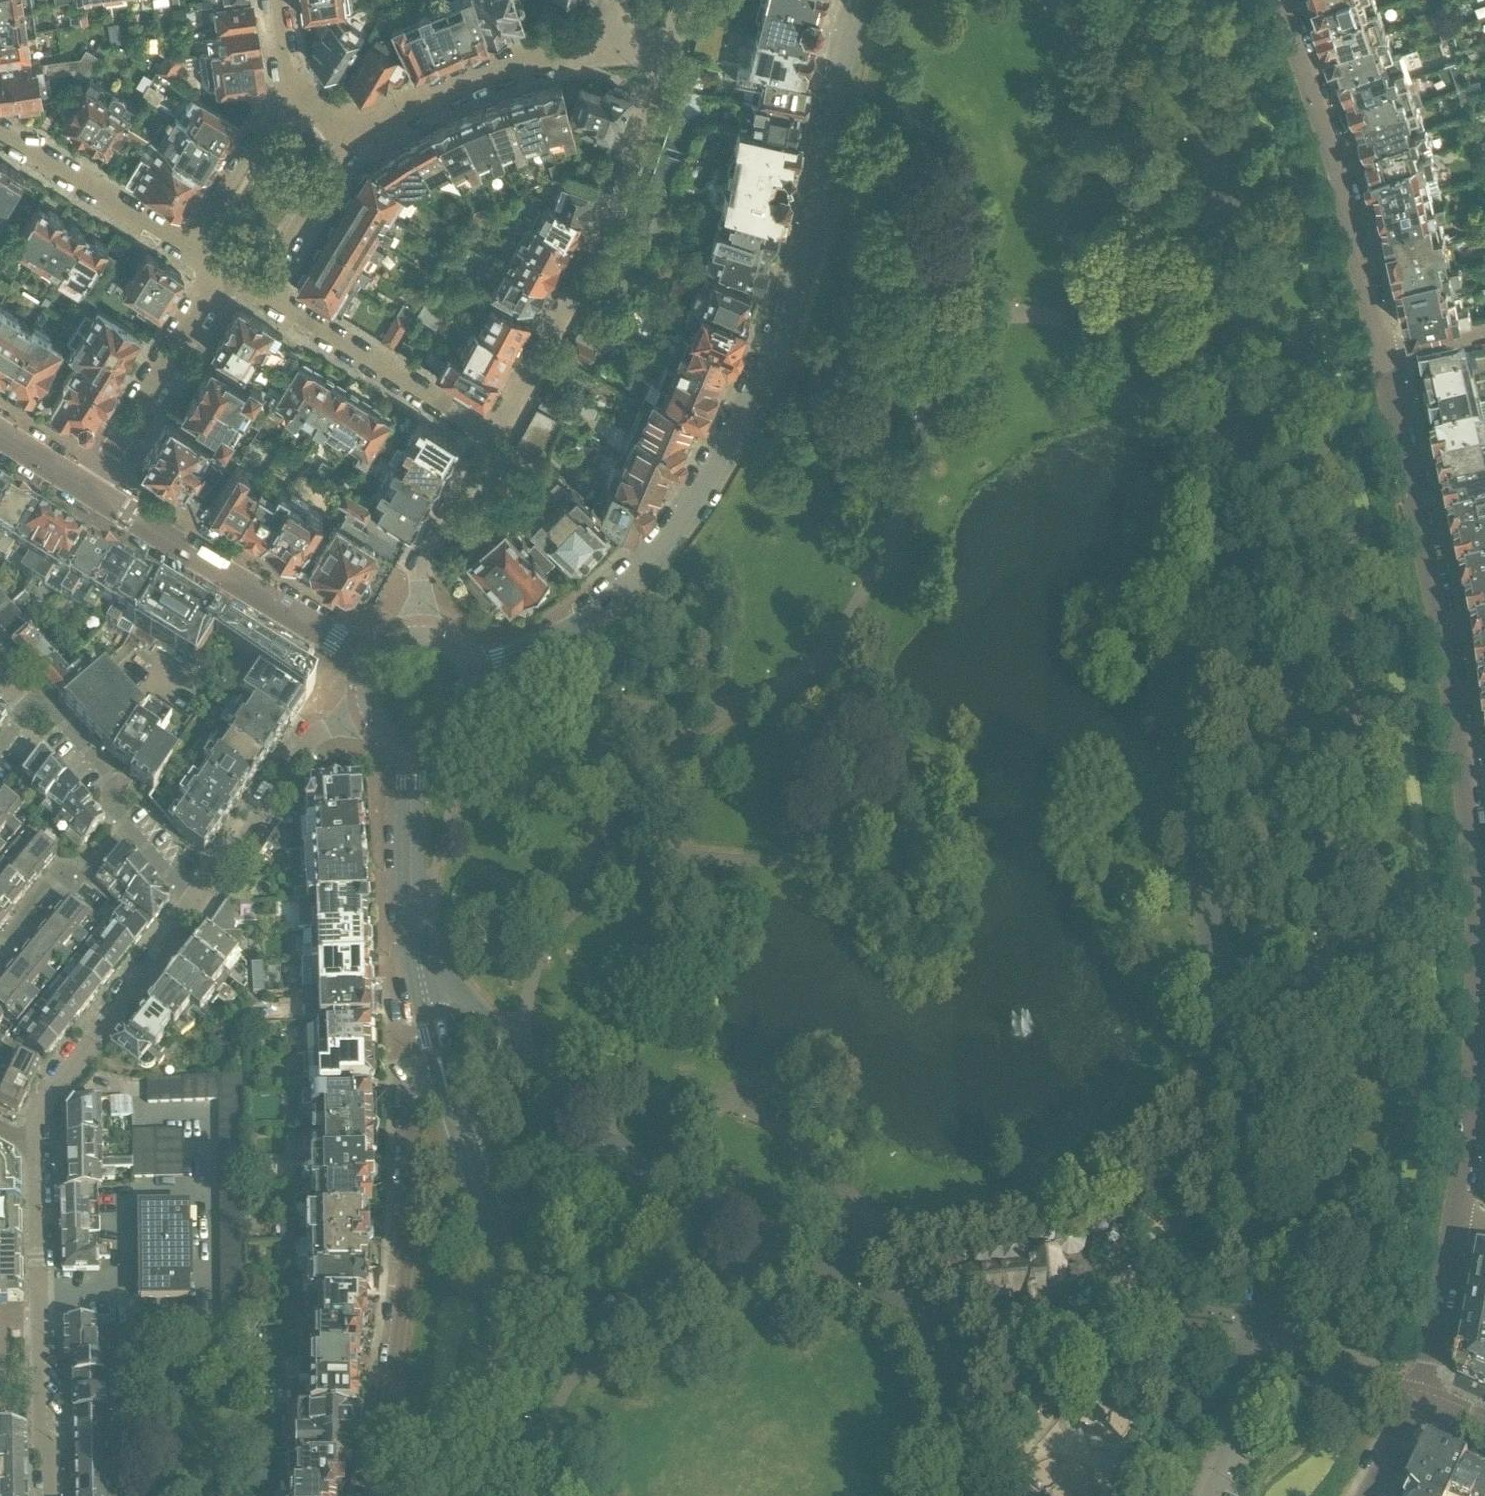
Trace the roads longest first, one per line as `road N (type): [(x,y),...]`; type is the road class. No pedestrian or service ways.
road 1 (residential): [(1456,1222),(1479,1013),(1482,904),(1450,665),(1385,354)]
road 2 (residential): [(861,0),(798,282),(773,354),(716,467),(602,606),(537,646),(472,667)]
road 3 (residential): [(436,1046),(412,1102),(404,1265),(372,1495)]
road 4 (residential): [(488,432),(506,420),(609,226),(668,57)]
road 5 (residential): [(1385,354),(1341,169),(1284,0)]
road 6 (tertiary): [(371,662),(91,491)]
road 7 (tertiary): [(436,1046),(408,874),(415,745)]
road 8 (residential): [(351,139),(451,87),(623,44)]
road 9 (residential): [(35,1136),(43,1100),(198,902)]
road 10 (tertiary): [(509,1321),(492,1225),(436,1046)]
road 11 (residential): [(488,432),(257,289)]
road 12 (residential): [(198,902),(313,736),(367,708)]
road 13 (residential): [(91,491),(220,271)]
road 14 (residential): [(187,249),(0,132)]
road 15 (residential): [(424,634),(421,572),(485,458),(488,432)]
road 16 (residential): [(40,1296),(40,1443),(50,1457),(51,1495)]
road 17 (residential): [(0,957),(55,877),(94,860),(127,824)]
road 18 (residential): [(293,102),(269,117),(187,249)]
road 19 (residential): [(257,289),(351,139)]
road 20 (tertiary): [(509,1321),(502,1449),(487,1495)]
road 21 (residential): [(1421,1395),(1456,1222)]
road 22 (residential): [(32,703),(52,709),(111,771),(113,800),(127,824)]
road 23 (residential): [(40,1296),(35,1136)]

